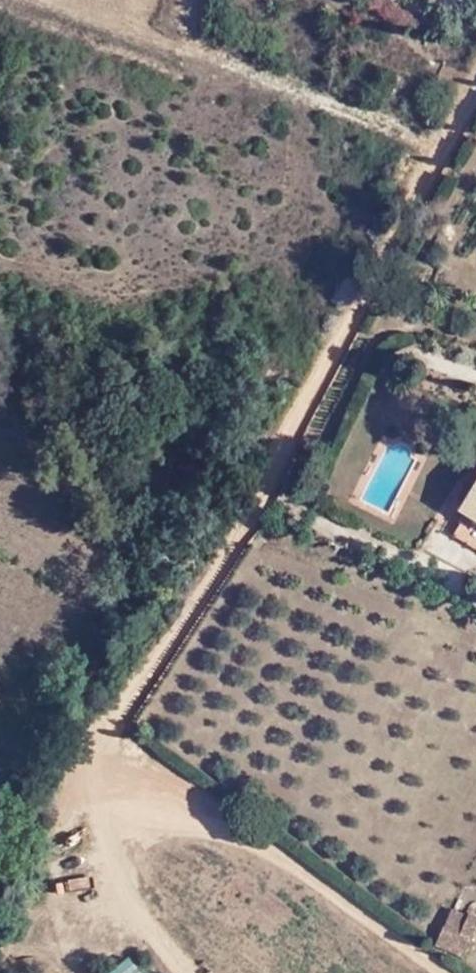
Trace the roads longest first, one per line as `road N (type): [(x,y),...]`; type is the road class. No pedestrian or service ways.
road 1 (track): [(475,103),(213,573),(137,683),(104,751),(63,875),(72,946),(91,972)]

